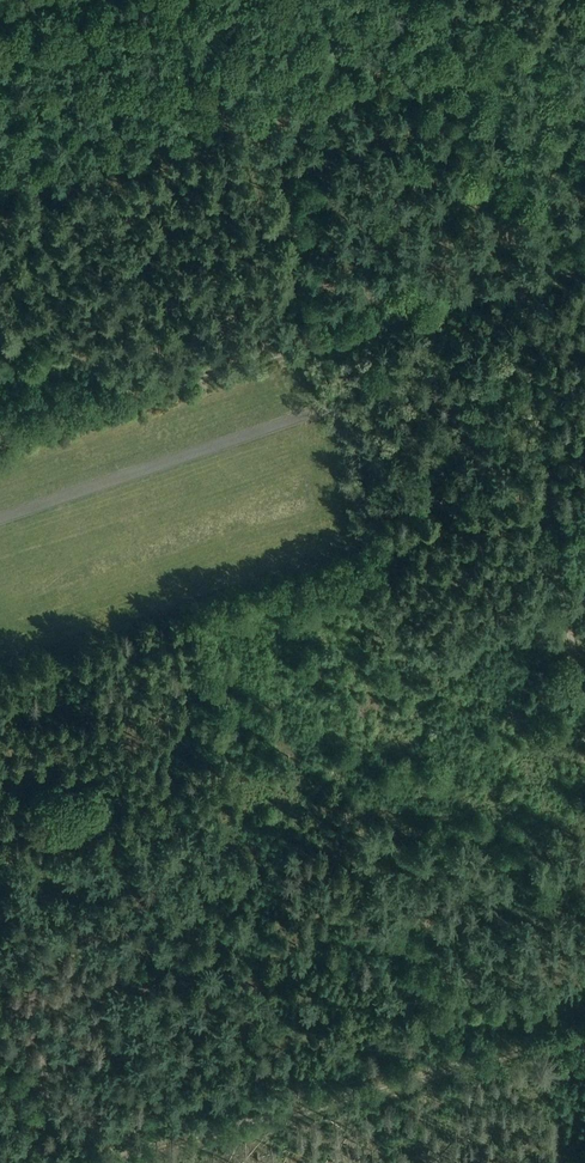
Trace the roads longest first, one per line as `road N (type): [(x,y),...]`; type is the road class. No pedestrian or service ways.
road 1 (track): [(0,438),(584,264)]
road 2 (track): [(584,1033),(97,1162)]
road 3 (track): [(584,729),(519,283)]

